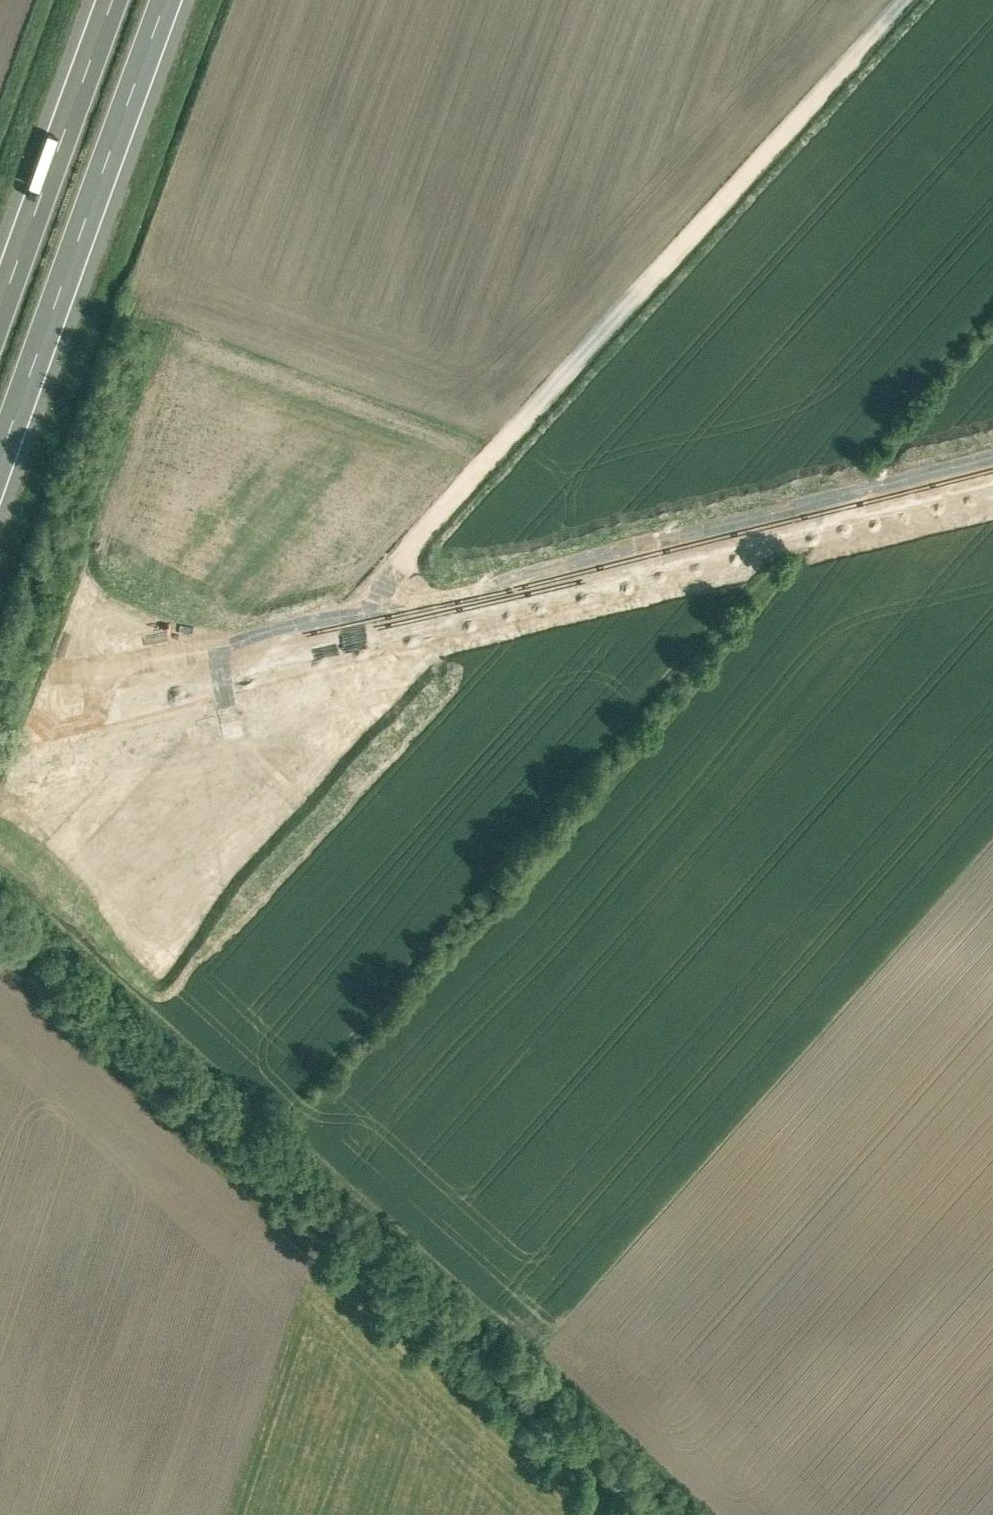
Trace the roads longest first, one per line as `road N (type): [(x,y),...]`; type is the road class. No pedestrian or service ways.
road 1 (motorway): [(0,484),(175,0)]
road 2 (motorway): [(98,0),(0,272)]

